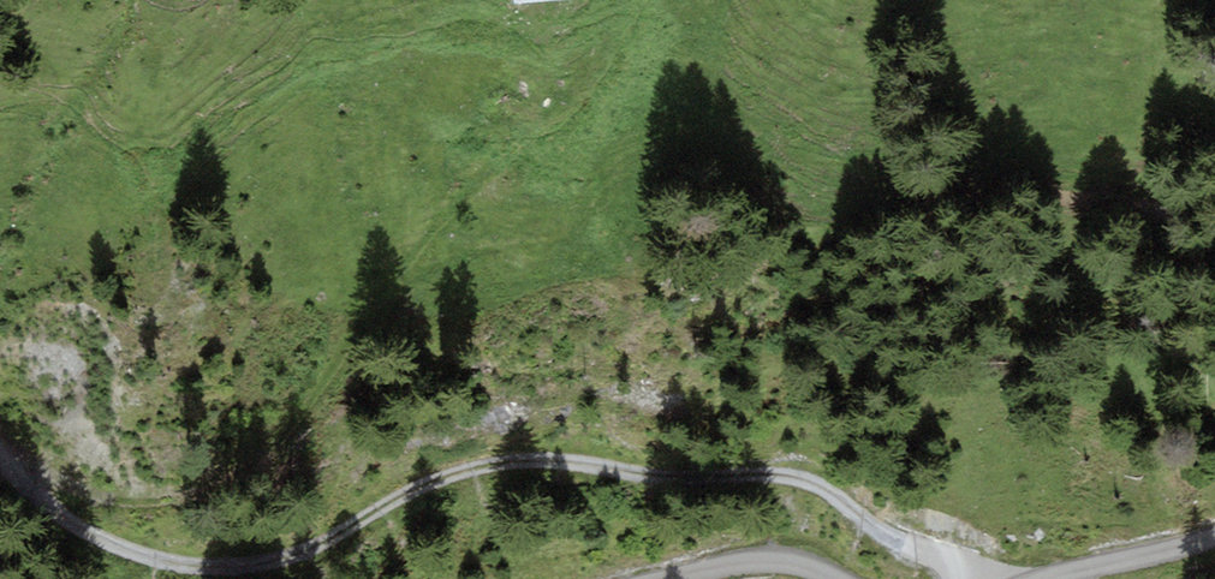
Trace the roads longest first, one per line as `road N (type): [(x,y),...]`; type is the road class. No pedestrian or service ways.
road 1 (track): [(970,578),(837,494),(790,476),(722,481),(535,457),(449,476),(330,540),(257,565),(181,564),(39,498),(0,452)]
road 2 (track): [(646,0),(589,110),(510,158),(450,218),(285,440),(221,489),(129,503),(15,470)]
road 3 (track): [(676,578),(803,557),(838,578)]
road 4 (track): [(1054,578),(1214,532)]

